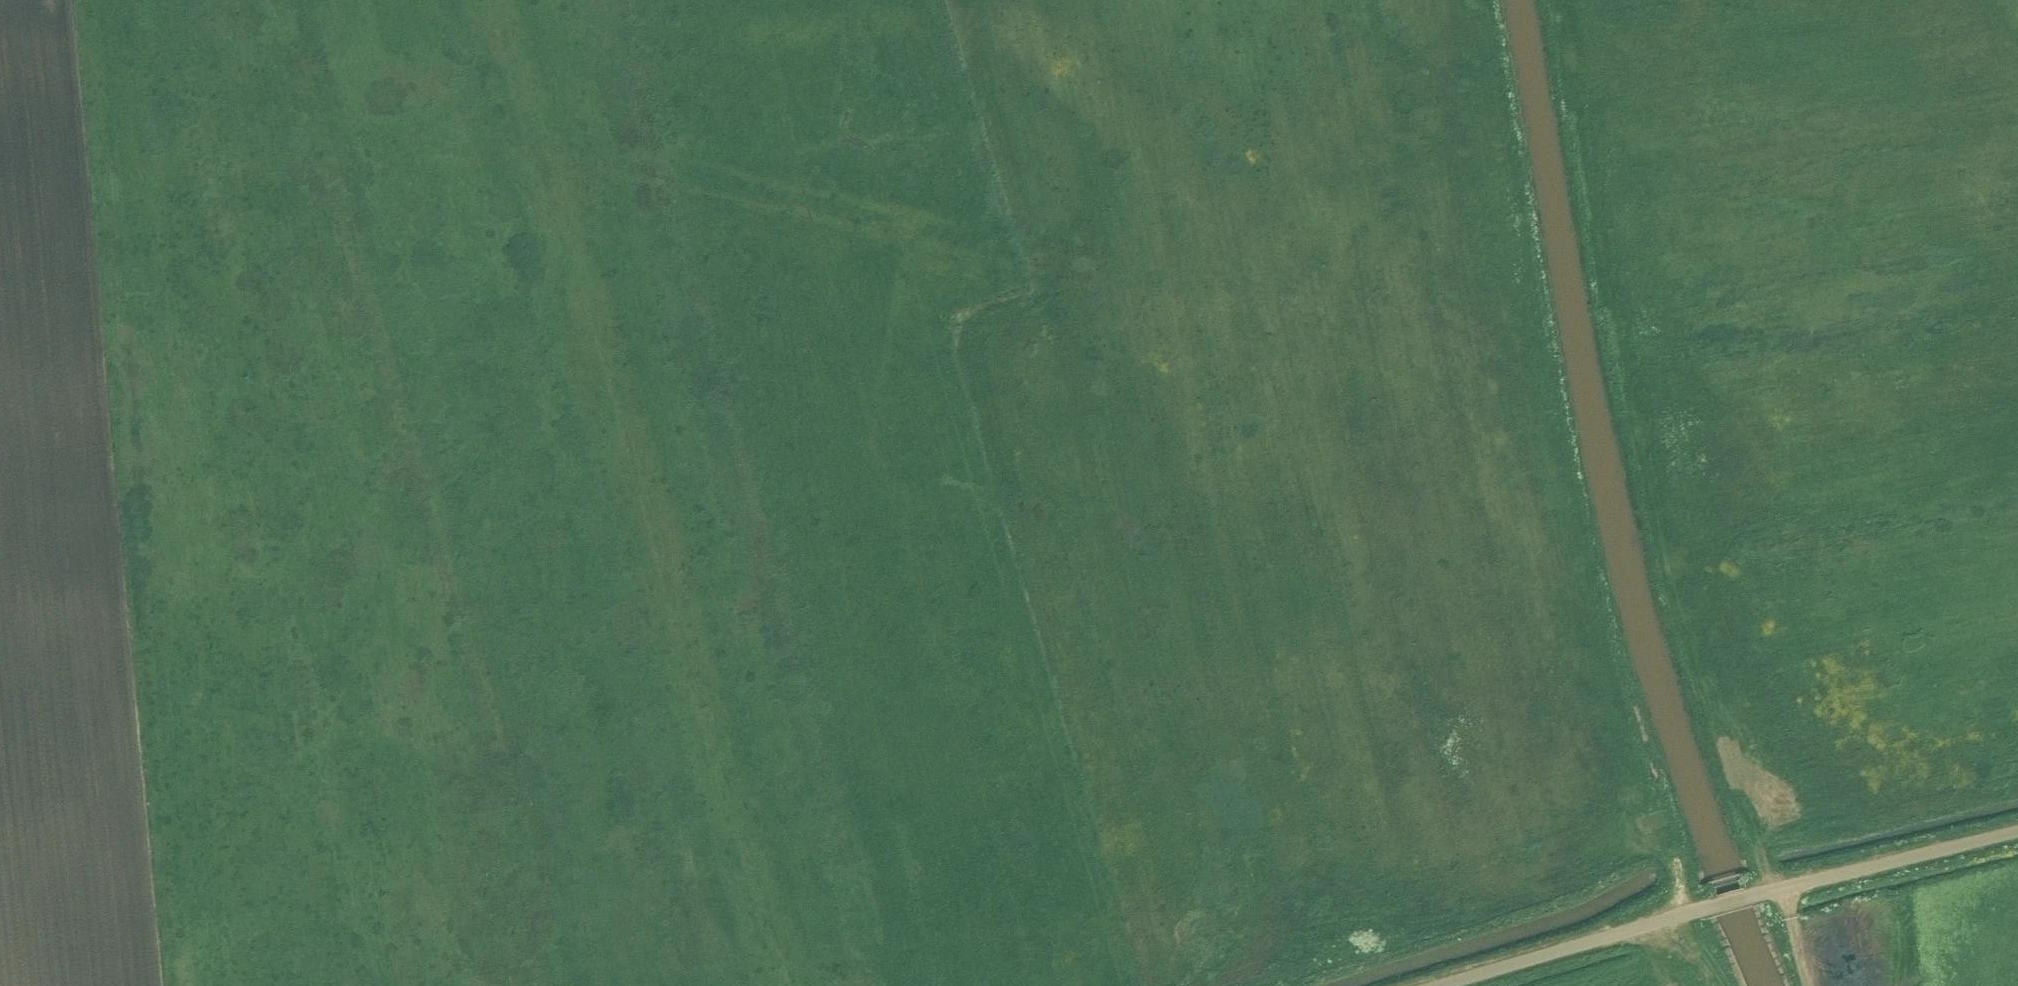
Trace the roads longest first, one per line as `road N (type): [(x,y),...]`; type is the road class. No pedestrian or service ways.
road 1 (unclassified): [(1437,985),(1702,909),(2017,831)]

